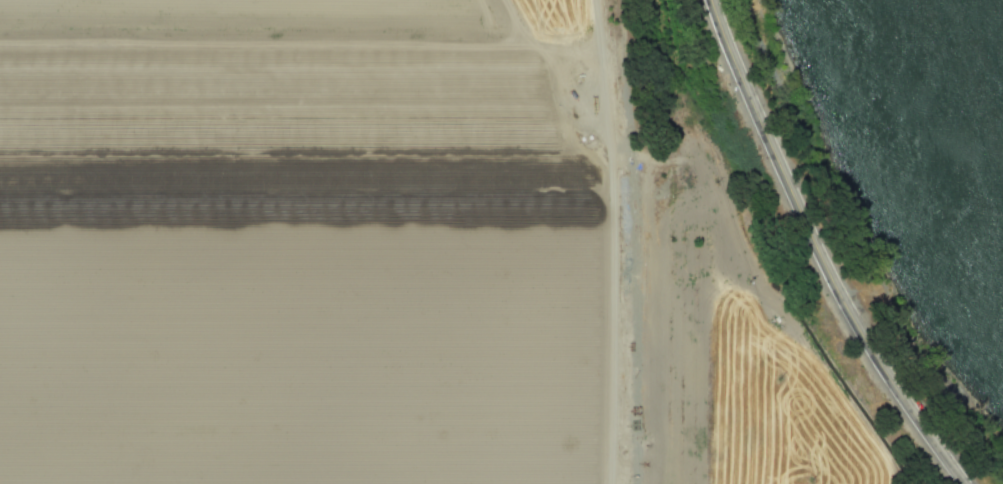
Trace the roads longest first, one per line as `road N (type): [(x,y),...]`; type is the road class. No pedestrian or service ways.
road 1 (secondary): [(964,483),(892,384),(808,239),(709,0)]

